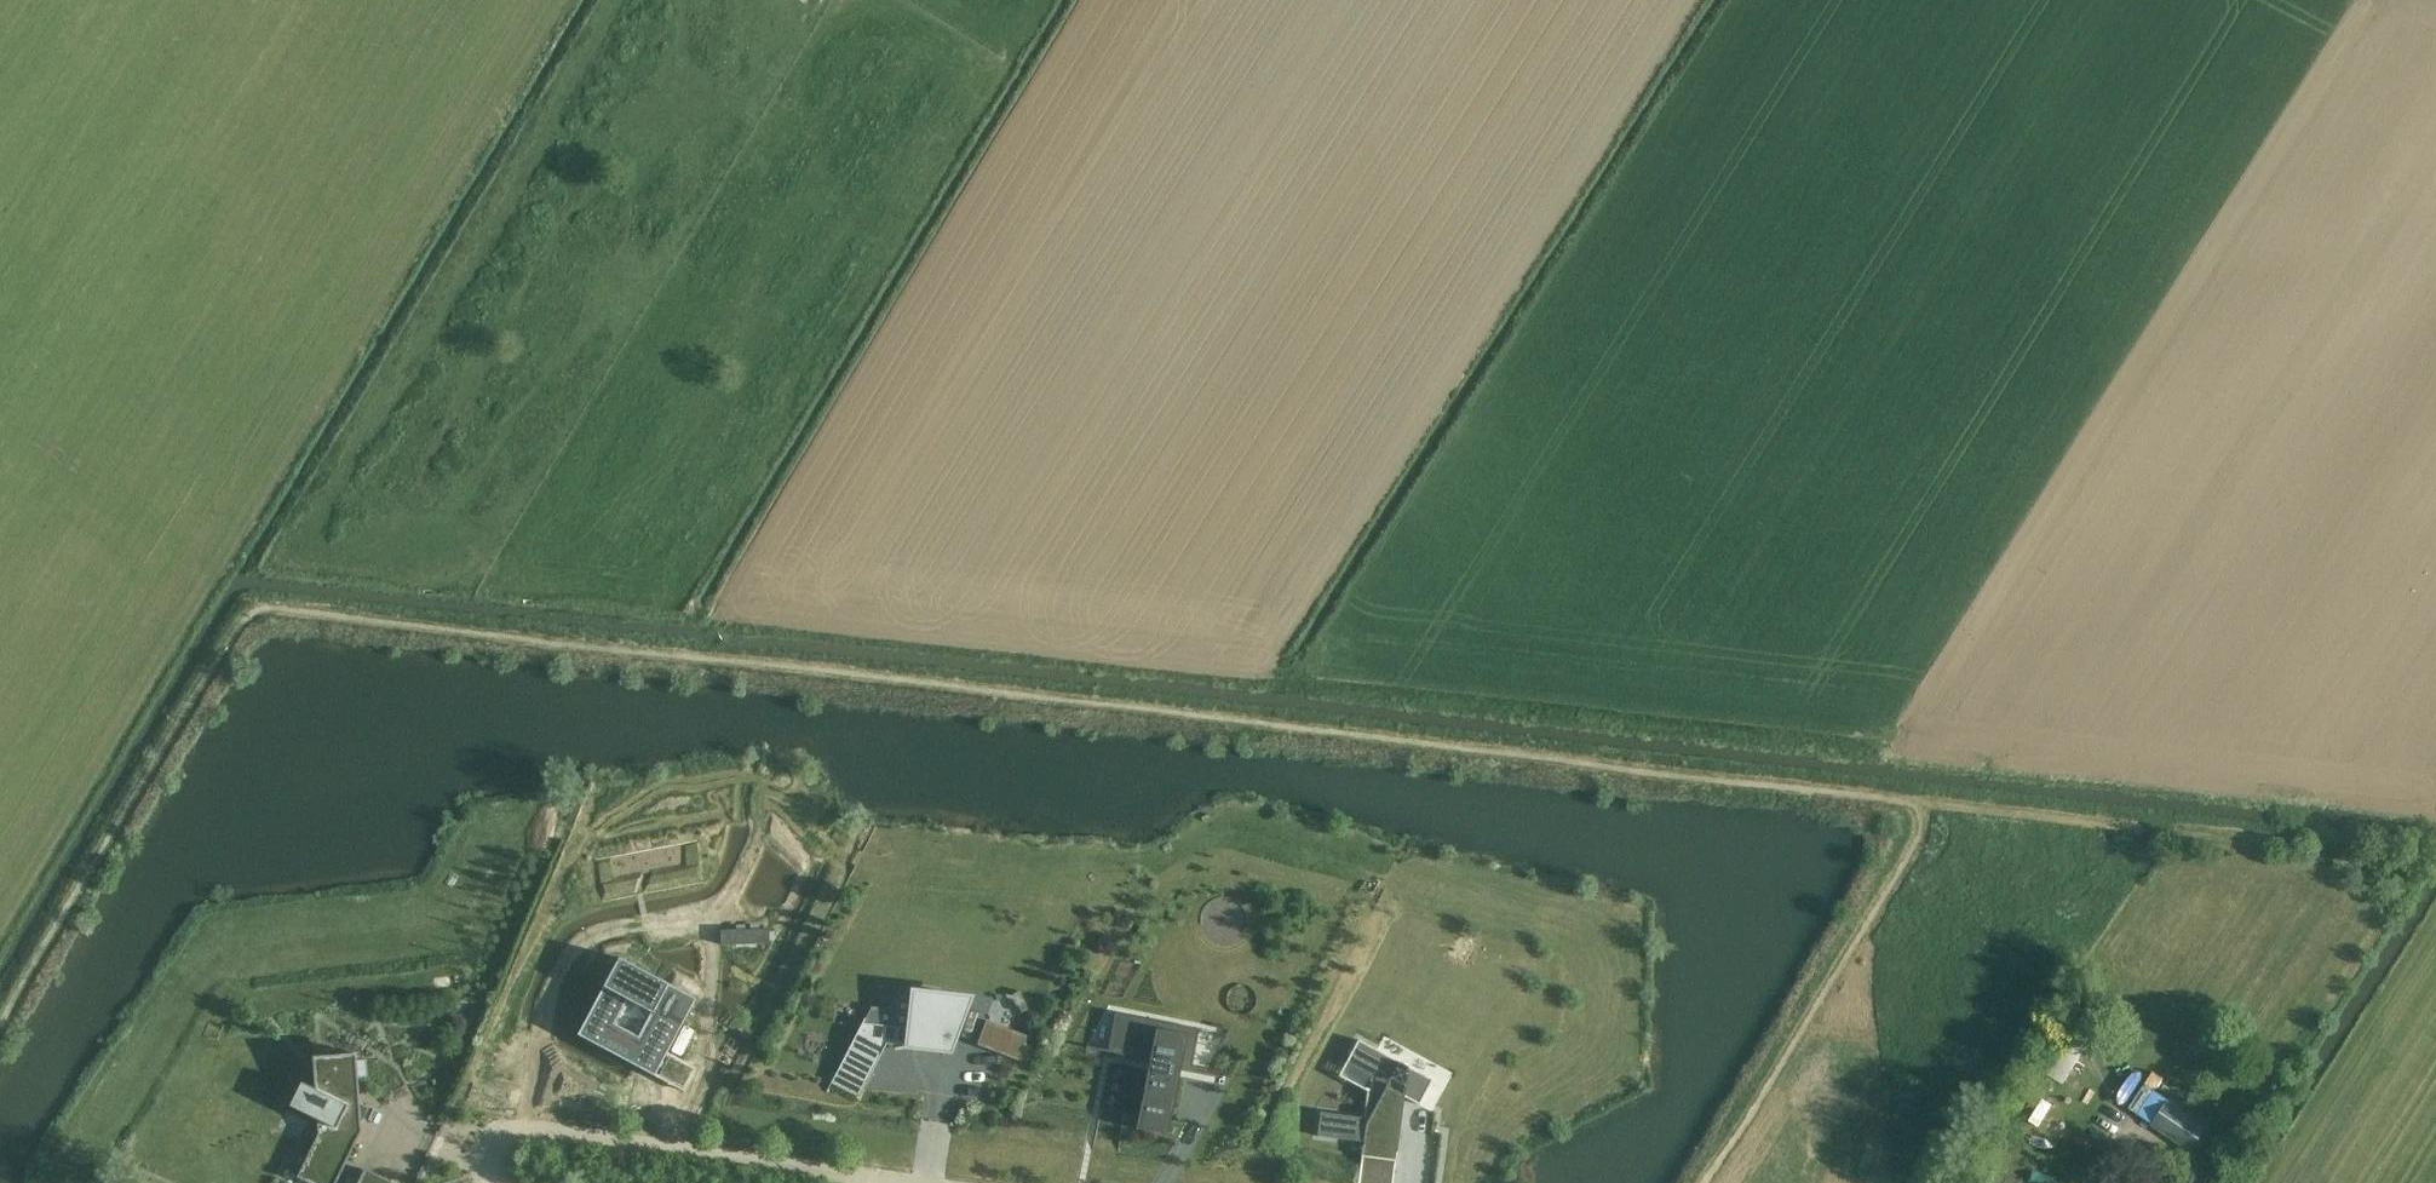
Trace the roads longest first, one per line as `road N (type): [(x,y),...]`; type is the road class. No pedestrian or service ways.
road 1 (residential): [(489,1182),(481,1156),(492,1135),(513,1126),(901,1182)]

